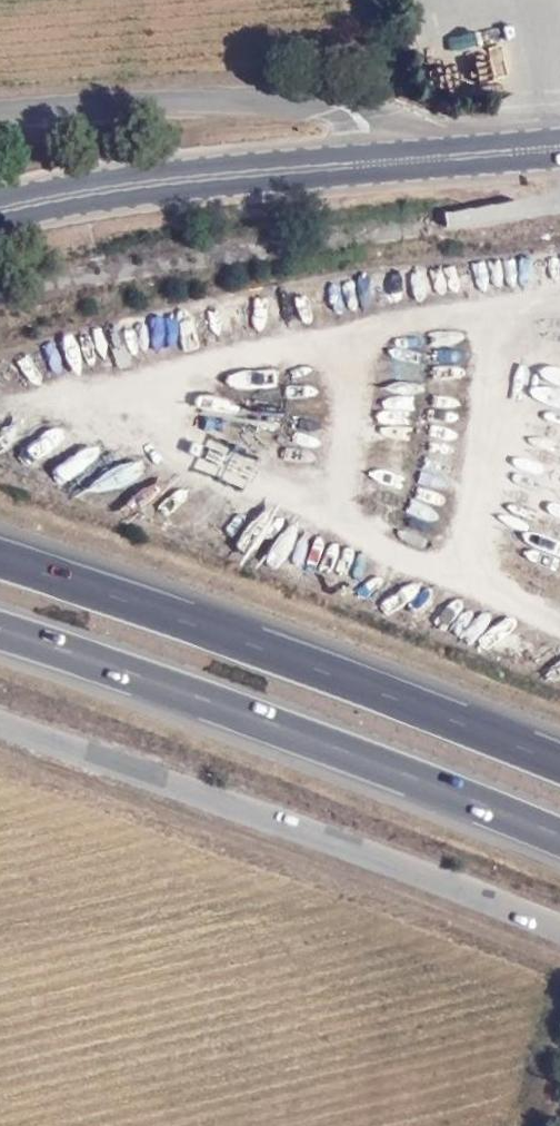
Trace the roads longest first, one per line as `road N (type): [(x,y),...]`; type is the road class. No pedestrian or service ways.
road 1 (motorway): [(0,629),(559,835)]
road 2 (motorway): [(559,760),(0,558)]
road 3 (unclassified): [(0,725),(559,925)]
road 4 (track): [(0,764),(559,962)]
road 5 (residential): [(0,115),(337,103),(369,129),(373,160)]
road 6 (secondary): [(373,160),(165,179),(0,211)]
road 7 (secondary): [(559,145),(373,160)]

